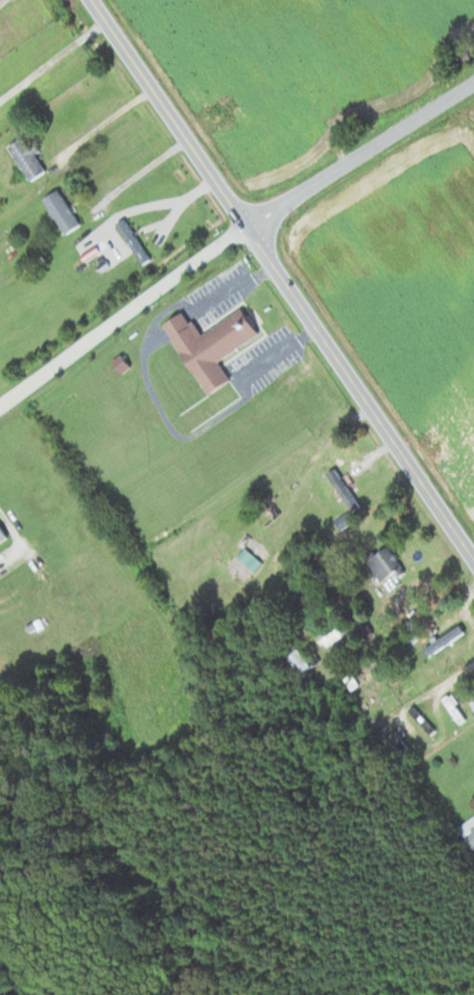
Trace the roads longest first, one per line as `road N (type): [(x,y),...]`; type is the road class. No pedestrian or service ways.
road 1 (secondary): [(91,0),(473,560)]
road 2 (residential): [(0,401),(244,224)]
road 3 (residential): [(244,224),(473,78)]

